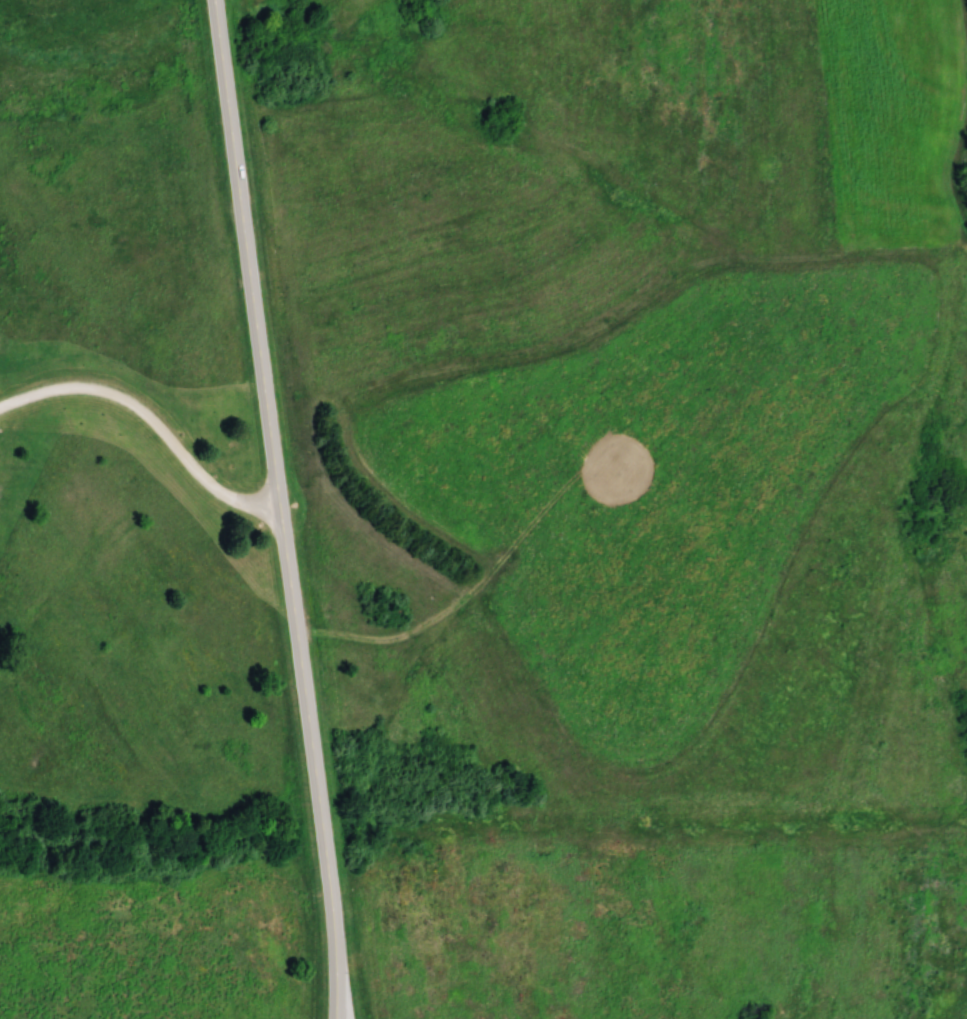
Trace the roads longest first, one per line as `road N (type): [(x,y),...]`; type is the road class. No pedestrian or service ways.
road 1 (tertiary): [(334,1018),(329,902),(214,3)]

